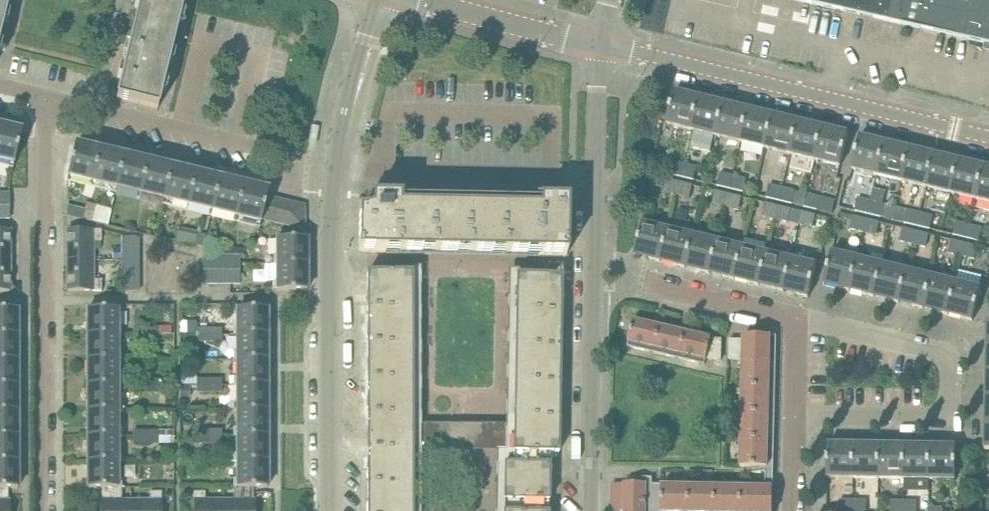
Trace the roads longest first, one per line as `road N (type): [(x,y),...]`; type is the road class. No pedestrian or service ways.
road 1 (residential): [(378,0),(340,169),(331,265),(330,510)]
road 2 (residential): [(593,510),(598,42)]
road 3 (residential): [(44,510),(44,97)]
road 4 (unclassified): [(988,137),(598,42)]
road 5 (residential): [(797,414),(934,419),(948,410),(957,385),(957,361),(930,347),(802,319)]
road 6 (residential): [(287,157),(44,97)]
road 7 (unclassified): [(598,42),(433,0)]
road 8 (residential): [(802,319),(656,287)]

